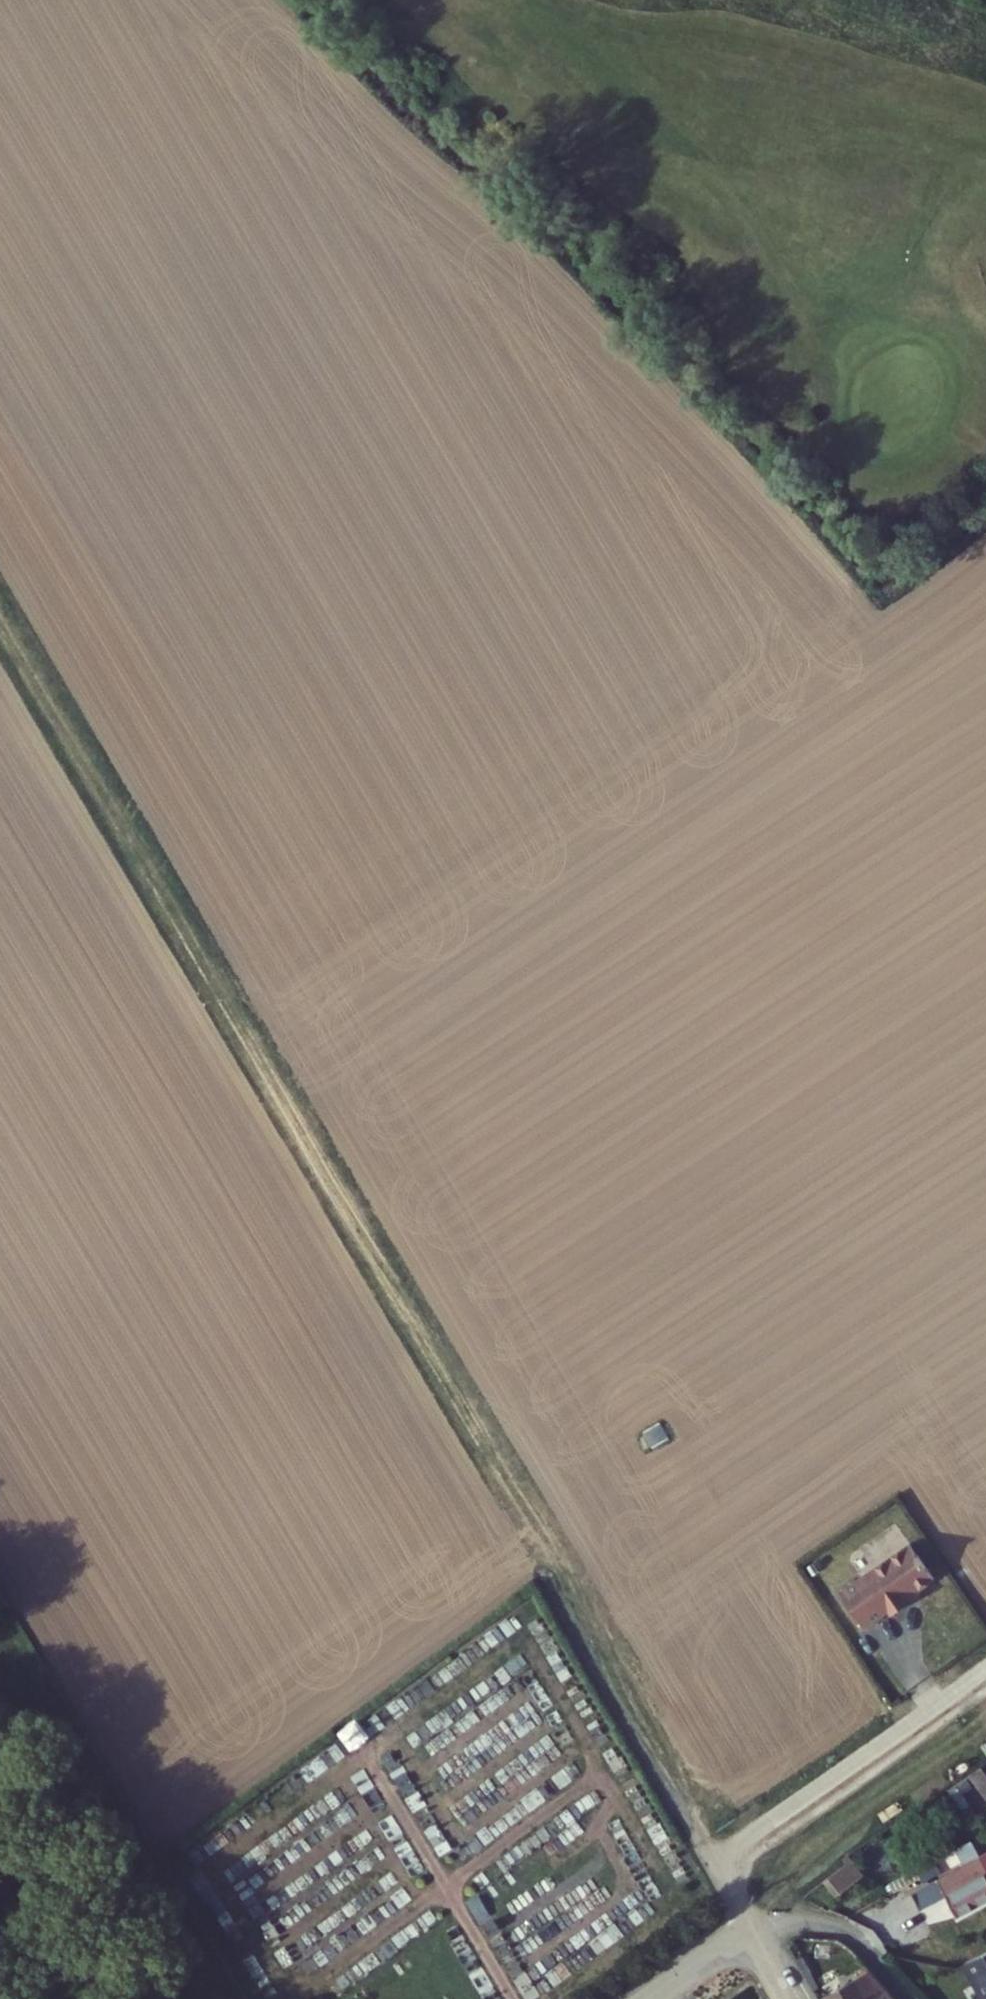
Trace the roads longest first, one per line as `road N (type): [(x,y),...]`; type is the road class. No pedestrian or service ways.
road 1 (unclassified): [(750,1931),(719,1859),(985,1671)]

